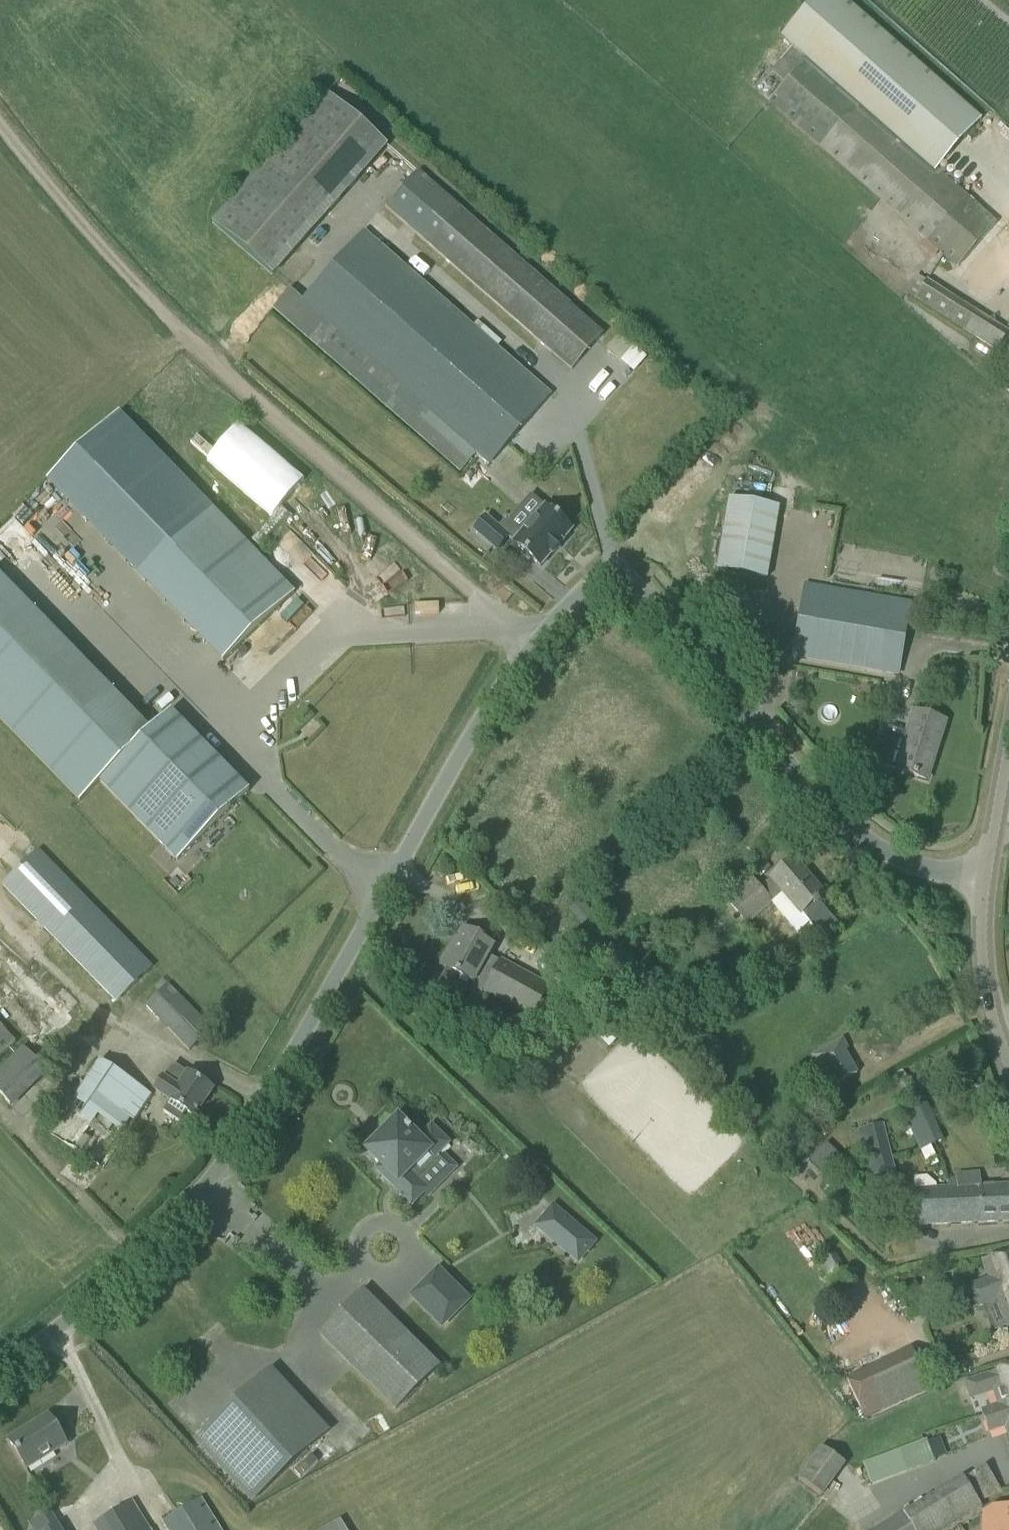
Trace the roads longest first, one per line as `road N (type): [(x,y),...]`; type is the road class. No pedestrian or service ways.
road 1 (tertiary): [(0,1370),(53,1333),(178,1219),(261,1104),(466,741),(529,646),(612,568),(628,575),(830,814),(900,860),(979,879)]
road 2 (track): [(0,117),(125,272),(529,646)]
road 3 (tertiary): [(1008,1067),(977,923),(979,879)]
road 4 (tertiary): [(979,879),(1008,732)]

